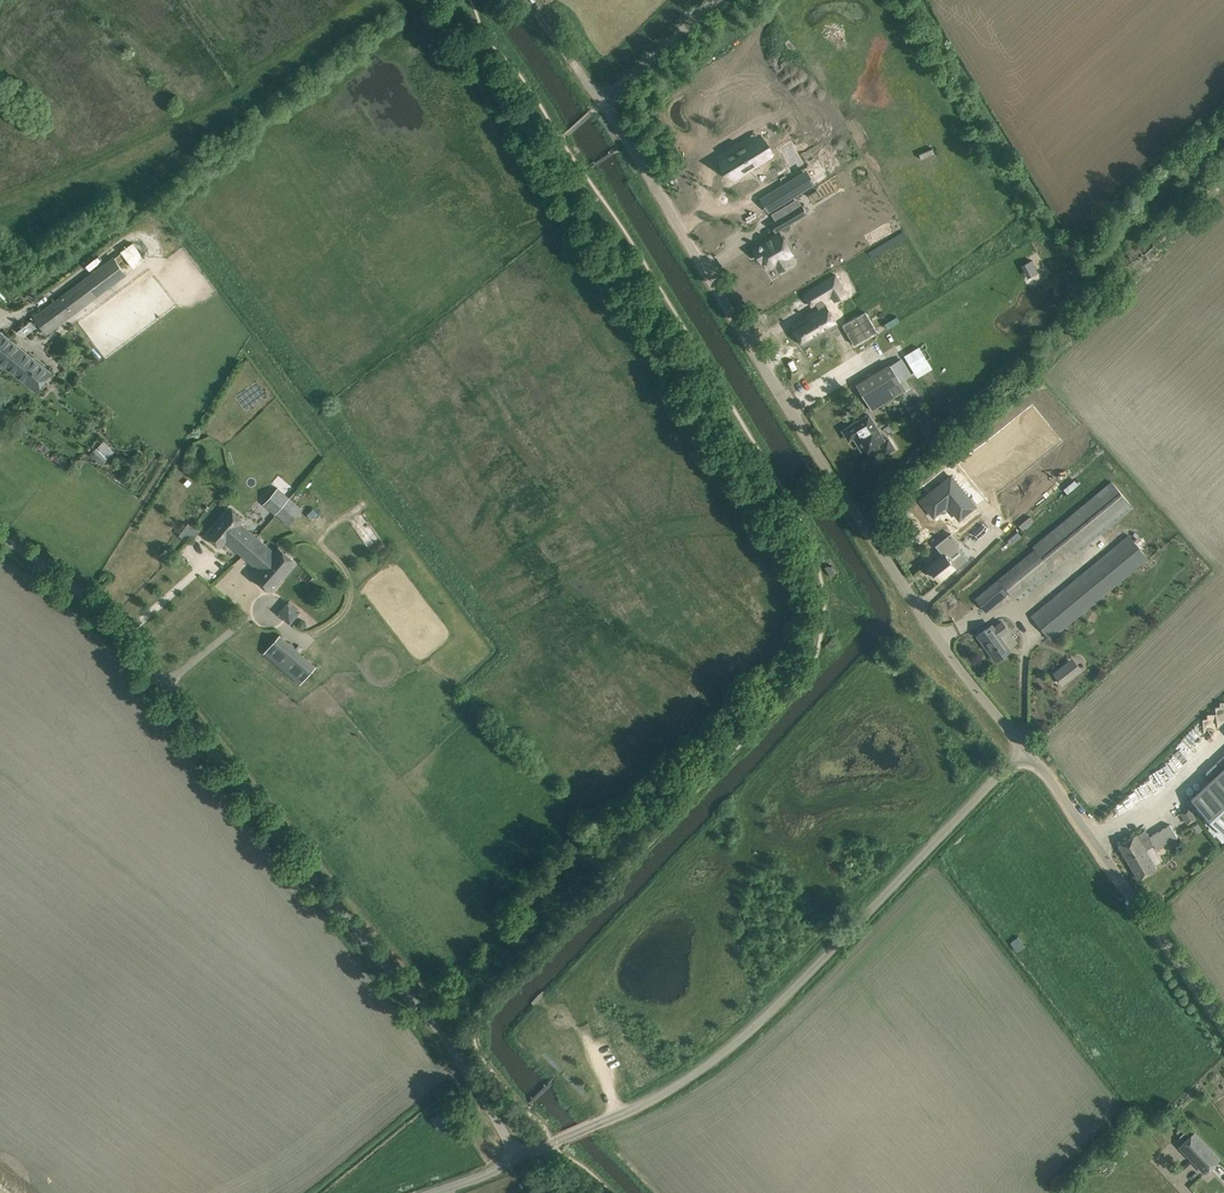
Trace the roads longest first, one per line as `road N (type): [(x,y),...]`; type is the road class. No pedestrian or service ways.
road 1 (unclassified): [(519,1160),(449,1045),(87,595),(0,535)]
road 2 (unclassified): [(1025,747),(926,622),(602,101)]
road 3 (unclassified): [(519,1160),(636,1107),(725,1052),(1025,747)]
road 4 (unclassified): [(1223,1031),(1025,747)]
road 5 (unclassified): [(602,101),(713,0)]
road 6 (unclassified): [(602,101),(534,0)]

